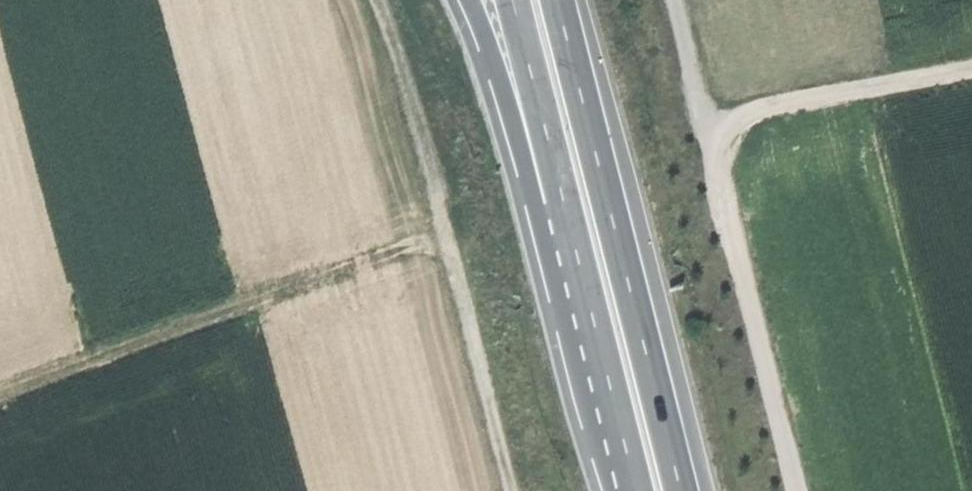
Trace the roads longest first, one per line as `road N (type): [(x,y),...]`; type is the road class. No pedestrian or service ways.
road 1 (track): [(801,490),(716,155),(732,124),(763,109),(971,65)]
road 2 (trunk): [(471,0),(635,490)]
road 3 (trunk): [(682,490),(558,0)]
road 4 (trunk): [(514,0),(637,490)]
road 5 (track): [(0,395),(443,227)]
road 6 (track): [(509,490),(443,227)]
road 7 (track): [(443,227),(375,0)]
road 8 (track): [(716,155),(681,0)]

